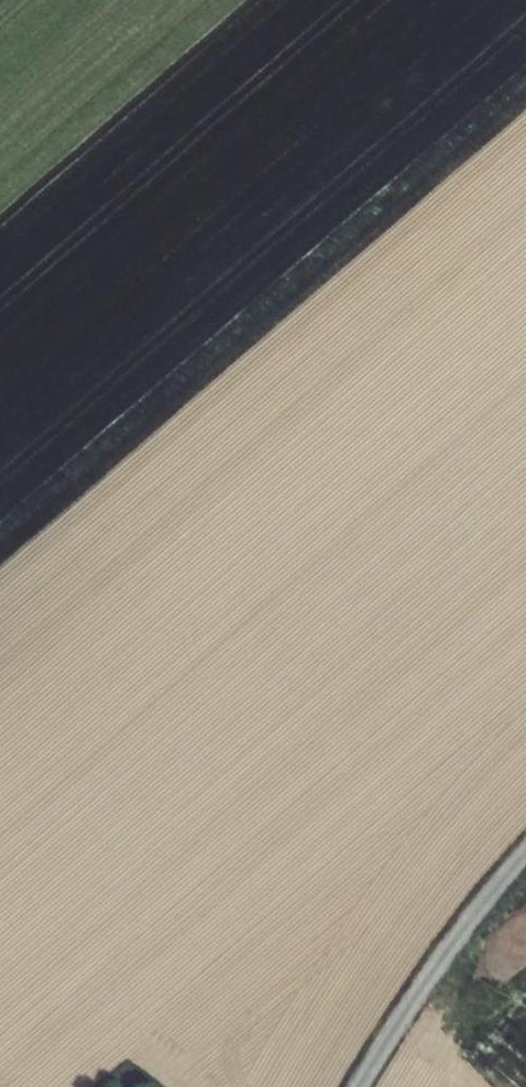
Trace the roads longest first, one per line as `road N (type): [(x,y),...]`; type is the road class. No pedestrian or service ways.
road 1 (track): [(360,1086),(436,964),(525,855)]

